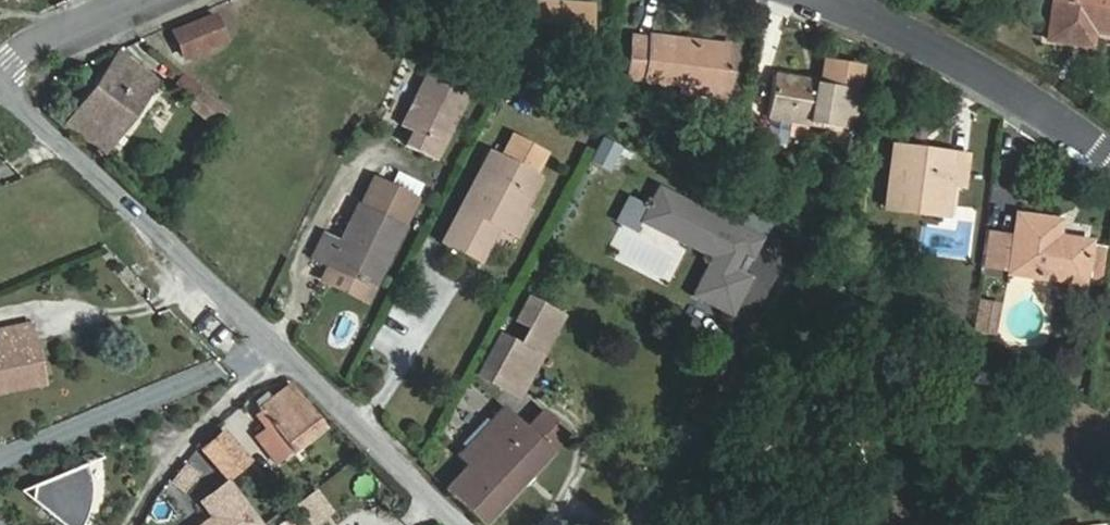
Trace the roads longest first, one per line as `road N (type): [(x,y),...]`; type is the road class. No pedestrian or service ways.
road 1 (residential): [(460,524),(0,92)]
road 2 (residential): [(849,0),(1043,106),(1109,158)]
road 3 (residential): [(0,64),(134,0)]

